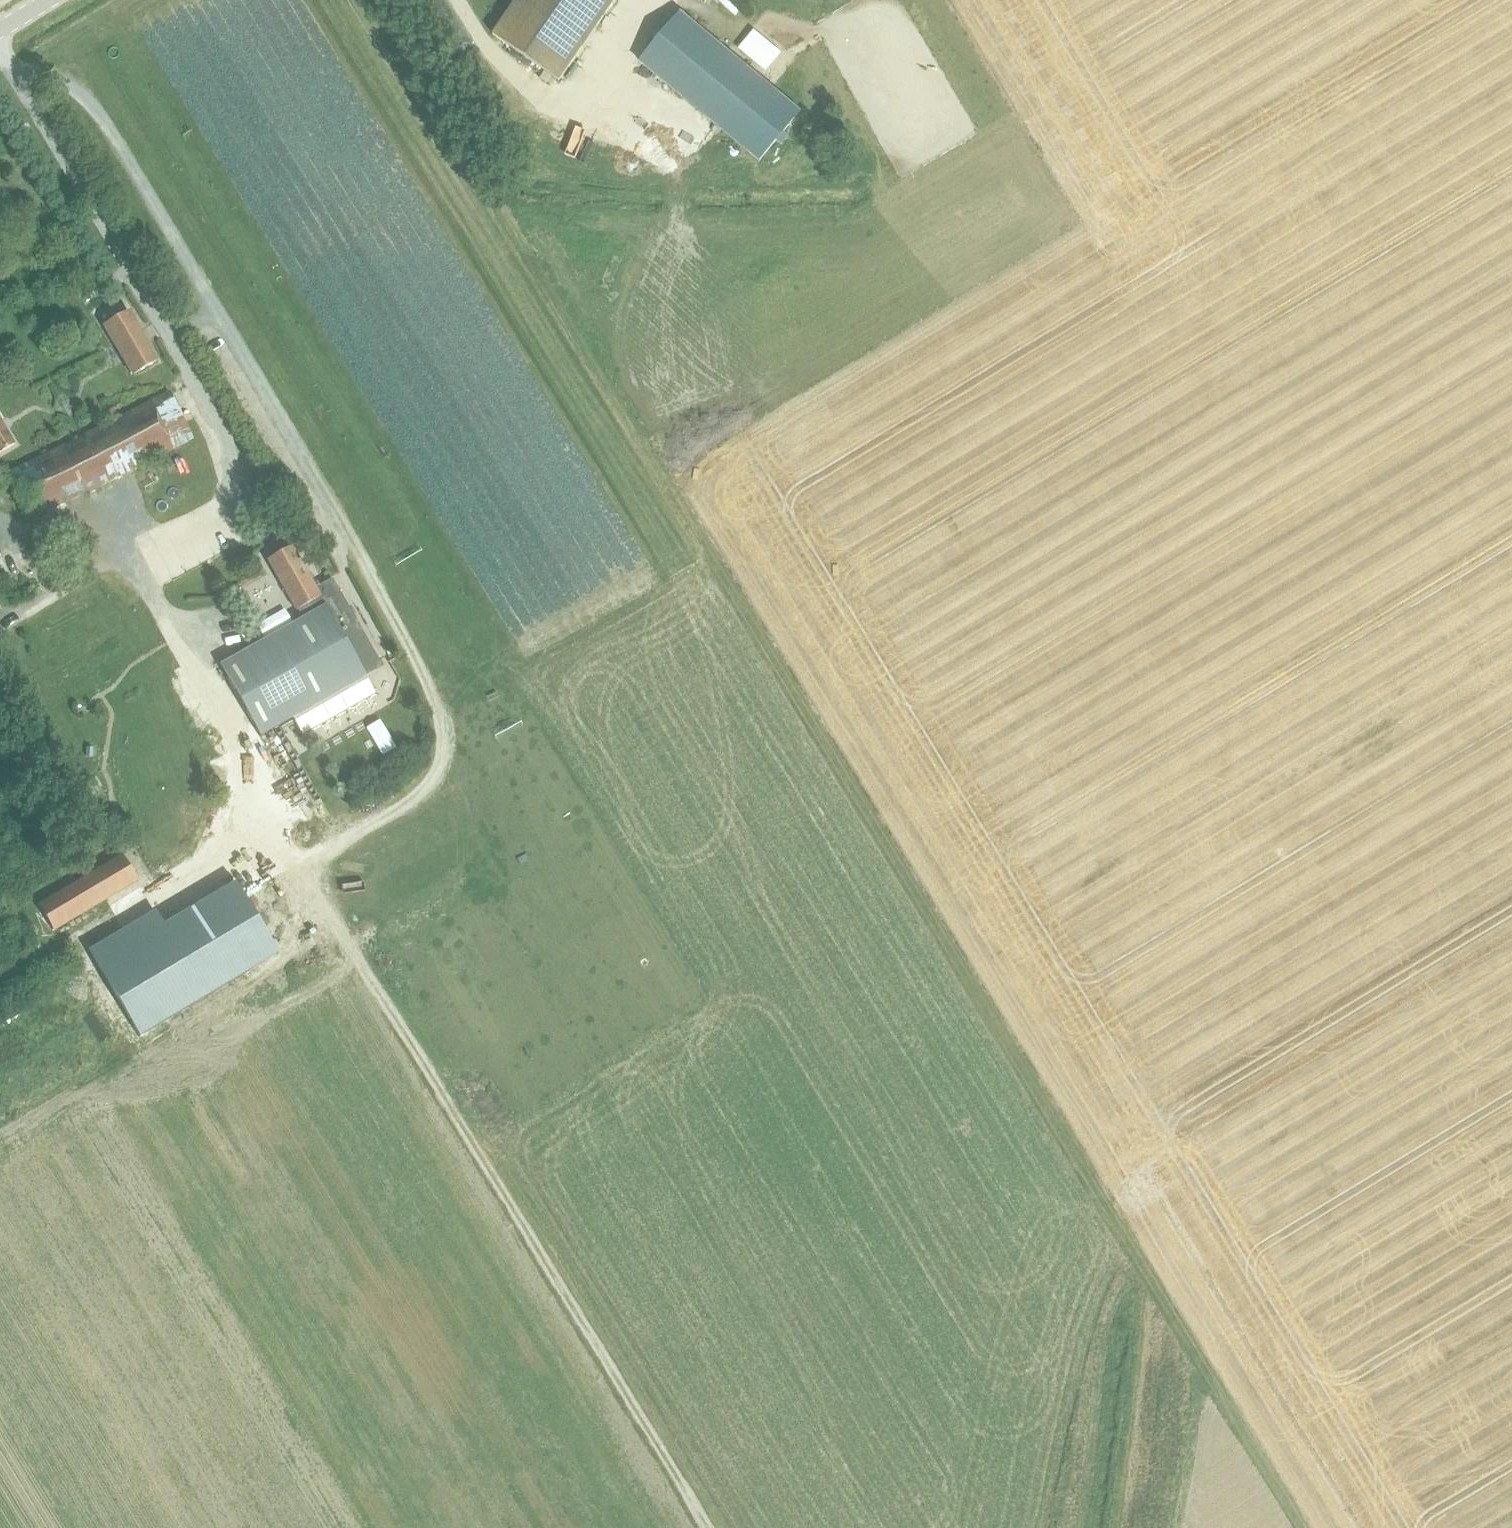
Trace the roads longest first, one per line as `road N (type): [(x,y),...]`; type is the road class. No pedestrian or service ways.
road 1 (track): [(0,54),(179,347),(243,489),(137,568),(304,863),(709,1527)]

